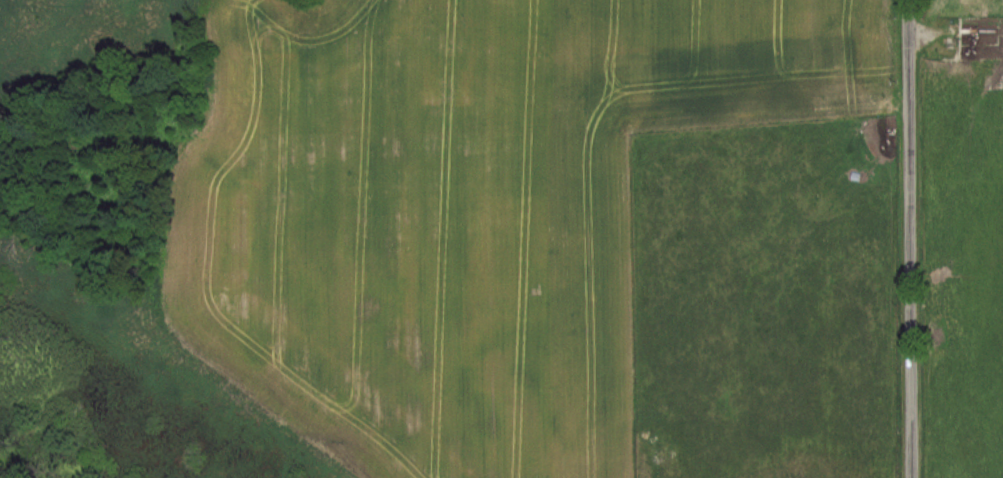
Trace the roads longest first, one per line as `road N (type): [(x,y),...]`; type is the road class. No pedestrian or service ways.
road 1 (residential): [(908,477),(905,0)]

